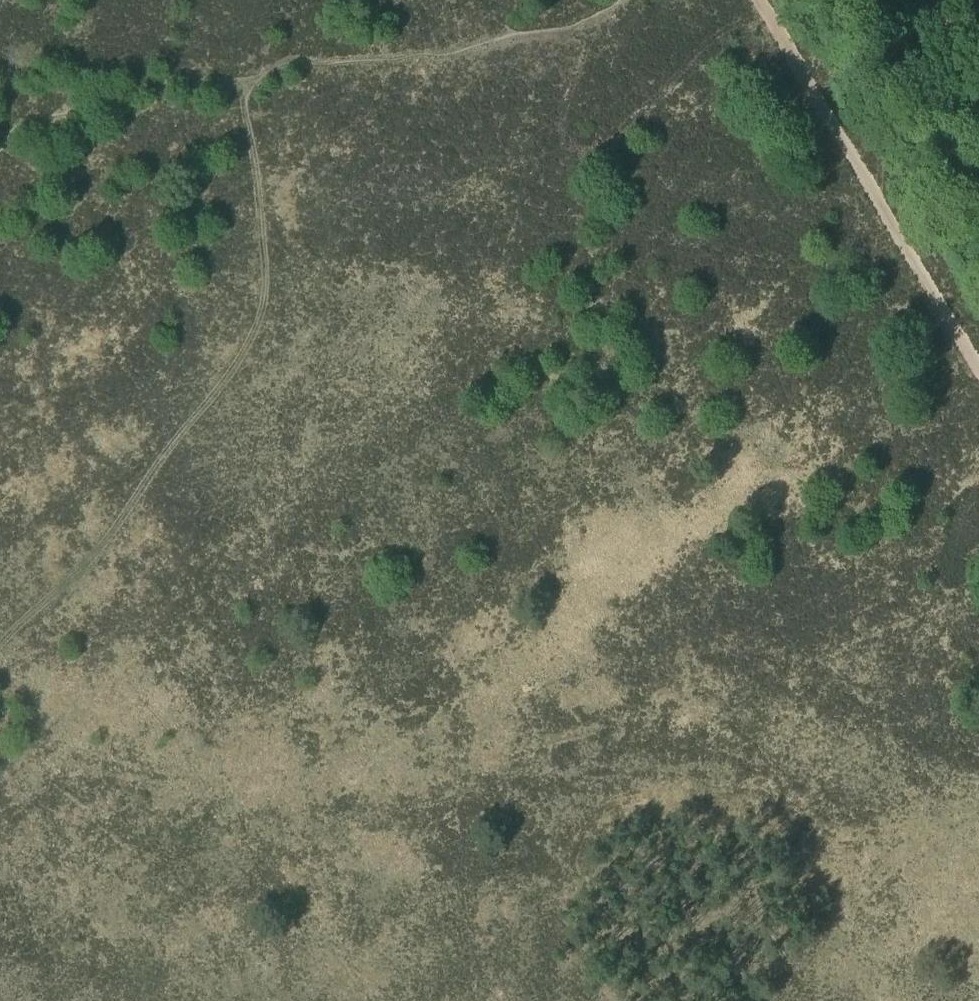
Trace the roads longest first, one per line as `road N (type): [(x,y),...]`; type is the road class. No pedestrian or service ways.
road 1 (track): [(978,377),(756,0)]

